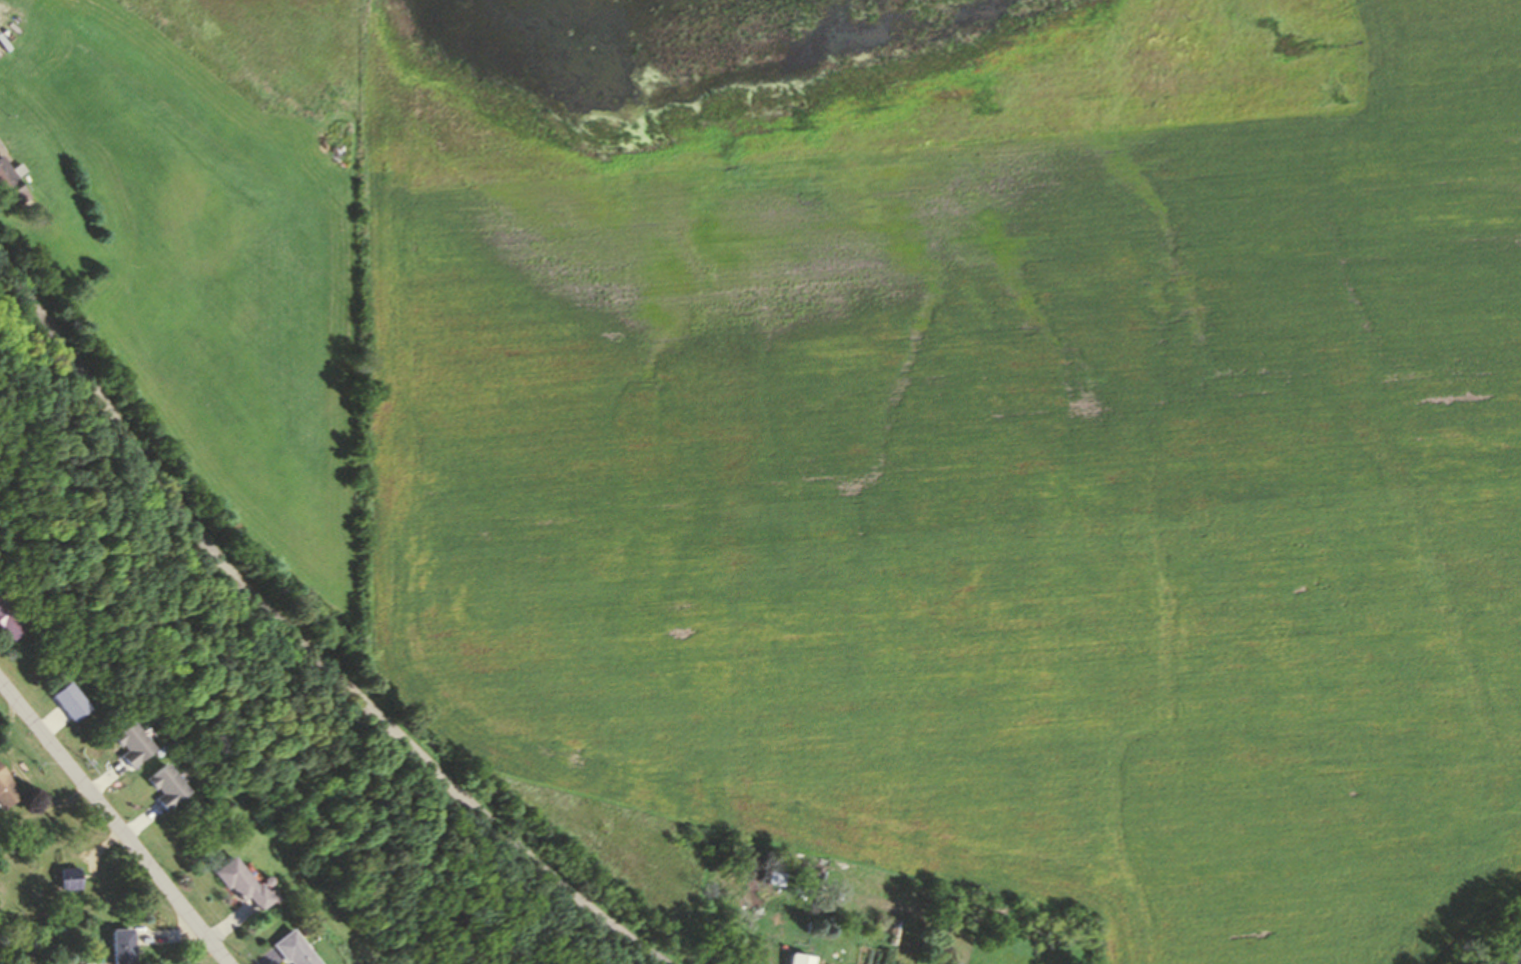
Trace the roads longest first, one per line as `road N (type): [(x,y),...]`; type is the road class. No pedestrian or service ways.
road 1 (residential): [(667,963),(572,894),(296,637),(165,489),(48,320)]
road 2 (residential): [(231,963),(0,678)]

